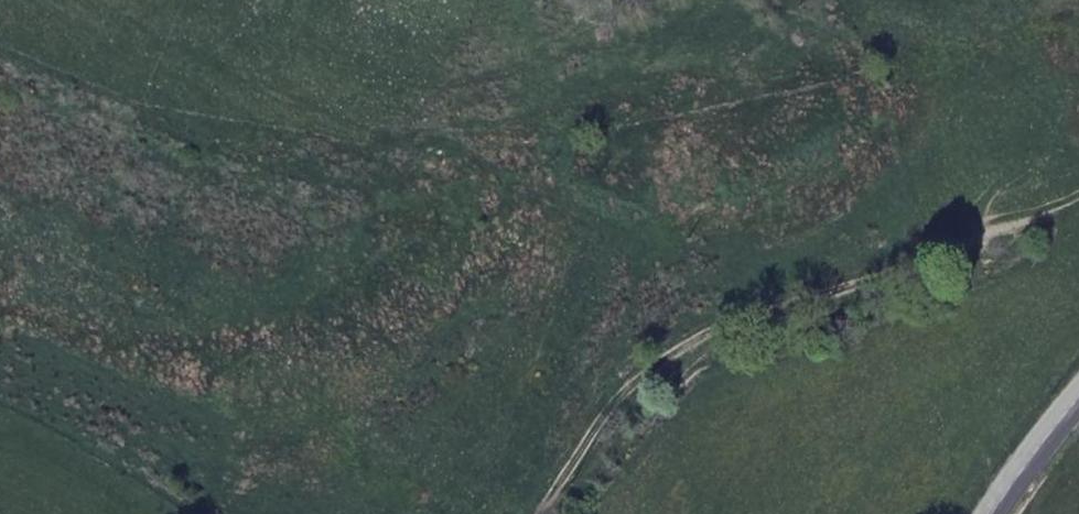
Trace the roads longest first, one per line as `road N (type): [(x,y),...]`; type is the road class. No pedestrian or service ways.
road 1 (secondary): [(1078,357),(1031,405),(966,513)]

